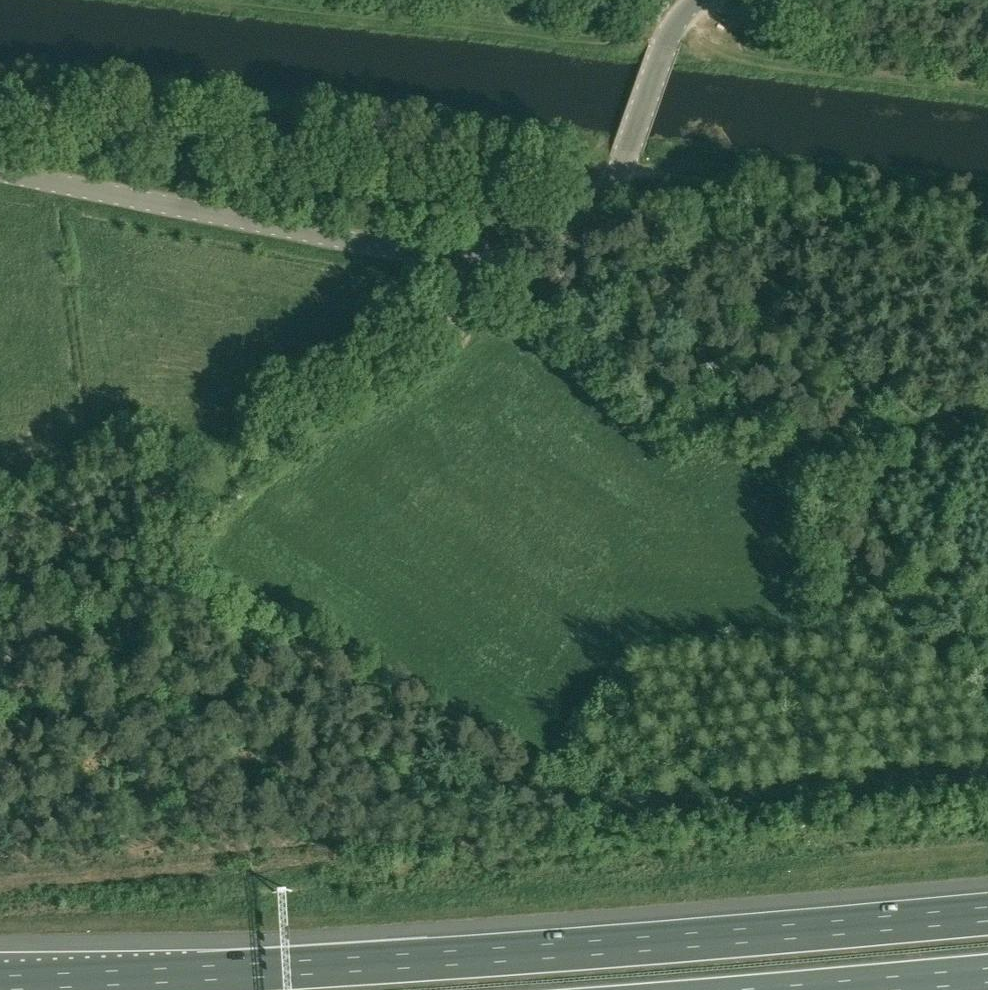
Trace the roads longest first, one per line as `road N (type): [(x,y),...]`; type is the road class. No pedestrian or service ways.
road 1 (motorway): [(987,913),(478,957),(0,981)]
road 2 (tertiary): [(0,169),(436,257),(500,257),(556,234),(606,190),(668,35),(697,0)]
road 3 (track): [(0,645),(166,535),(466,291),(480,259)]
road 4 (motorway): [(818,989),(987,974)]

